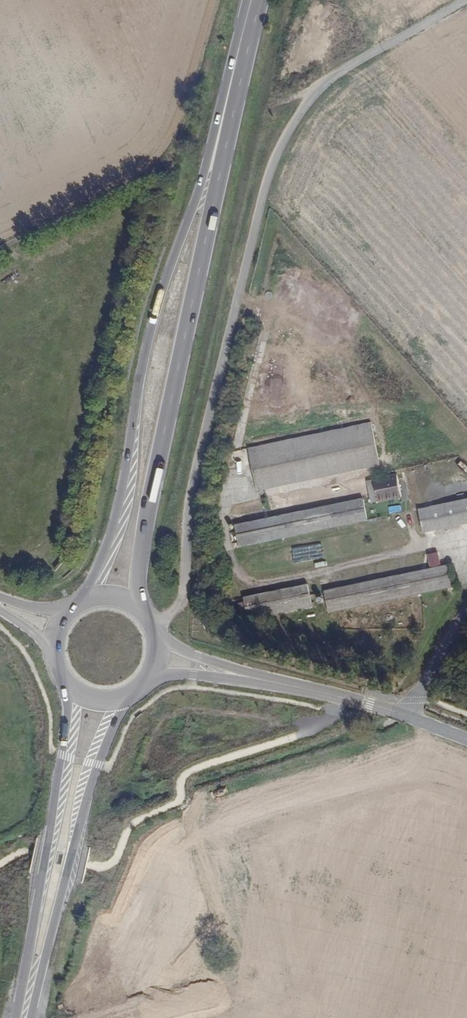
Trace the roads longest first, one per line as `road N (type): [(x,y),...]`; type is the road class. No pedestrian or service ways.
road 1 (unclassified): [(464,0),(328,81),(277,154),(192,486),(182,601),(153,625)]
road 2 (primary): [(233,85),(154,314),(113,526),(80,601)]
road 3 (primary): [(143,610),(145,526),(233,85)]
road 4 (primary): [(66,684),(51,842),(18,1017)]
road 5 (primary): [(29,1017),(89,777),(124,697)]
road 6 (tertiary): [(466,739),(366,703),(266,681)]
road 7 (track): [(223,0),(172,151),(150,176)]
road 8 (track): [(0,250),(150,176)]
road 9 (tertiary): [(146,682),(182,673),(266,681)]

